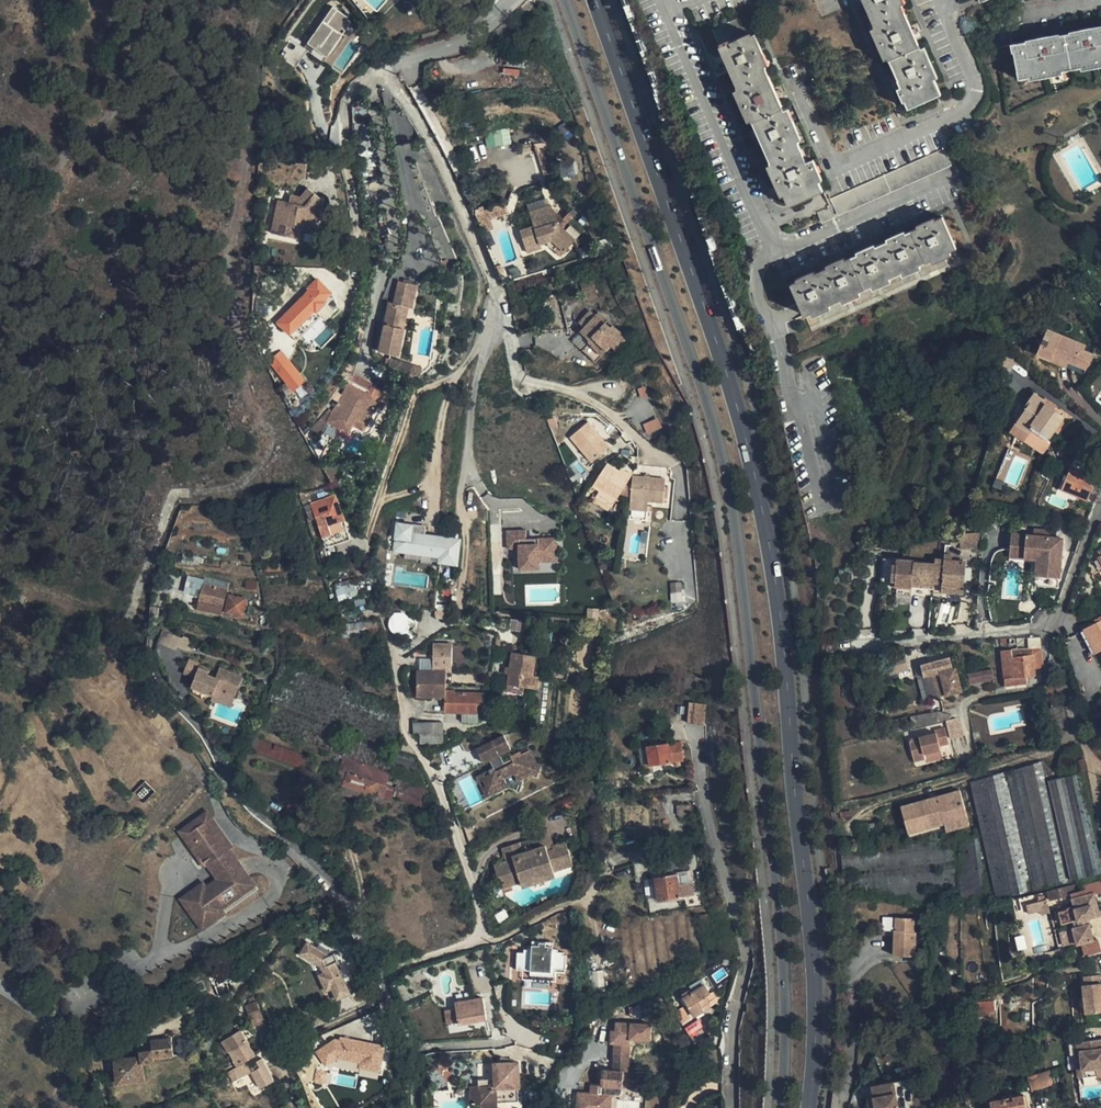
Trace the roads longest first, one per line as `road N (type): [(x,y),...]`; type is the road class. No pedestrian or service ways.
road 1 (primary): [(808,1107),(811,947),(773,571),(728,380),(595,0)]
road 2 (primary): [(565,0),(700,383),(723,481),(783,952),(780,1107)]
road 3 (residential): [(387,72),(494,271),(514,366),(527,380),(600,403),(673,462),(681,495)]
road 4 (residential): [(383,980),(481,942),(459,835),(404,728),(394,658),(433,627)]
road 5 (residential): [(726,1107),(742,949),(702,788)]
road 6 (residential): [(383,980),(353,910),(230,774)]
road 7 (residential): [(1059,625),(835,648)]
road 8 (residential): [(1059,625),(1082,695),(1100,828)]
road 9 (residential): [(387,72),(415,218),(411,267)]
road 10 (residential): [(508,5),(475,38),(387,72)]
road 11 (residential): [(418,1107),(414,1069),(383,980)]
road 12 (residential): [(1100,509),(1059,625)]

